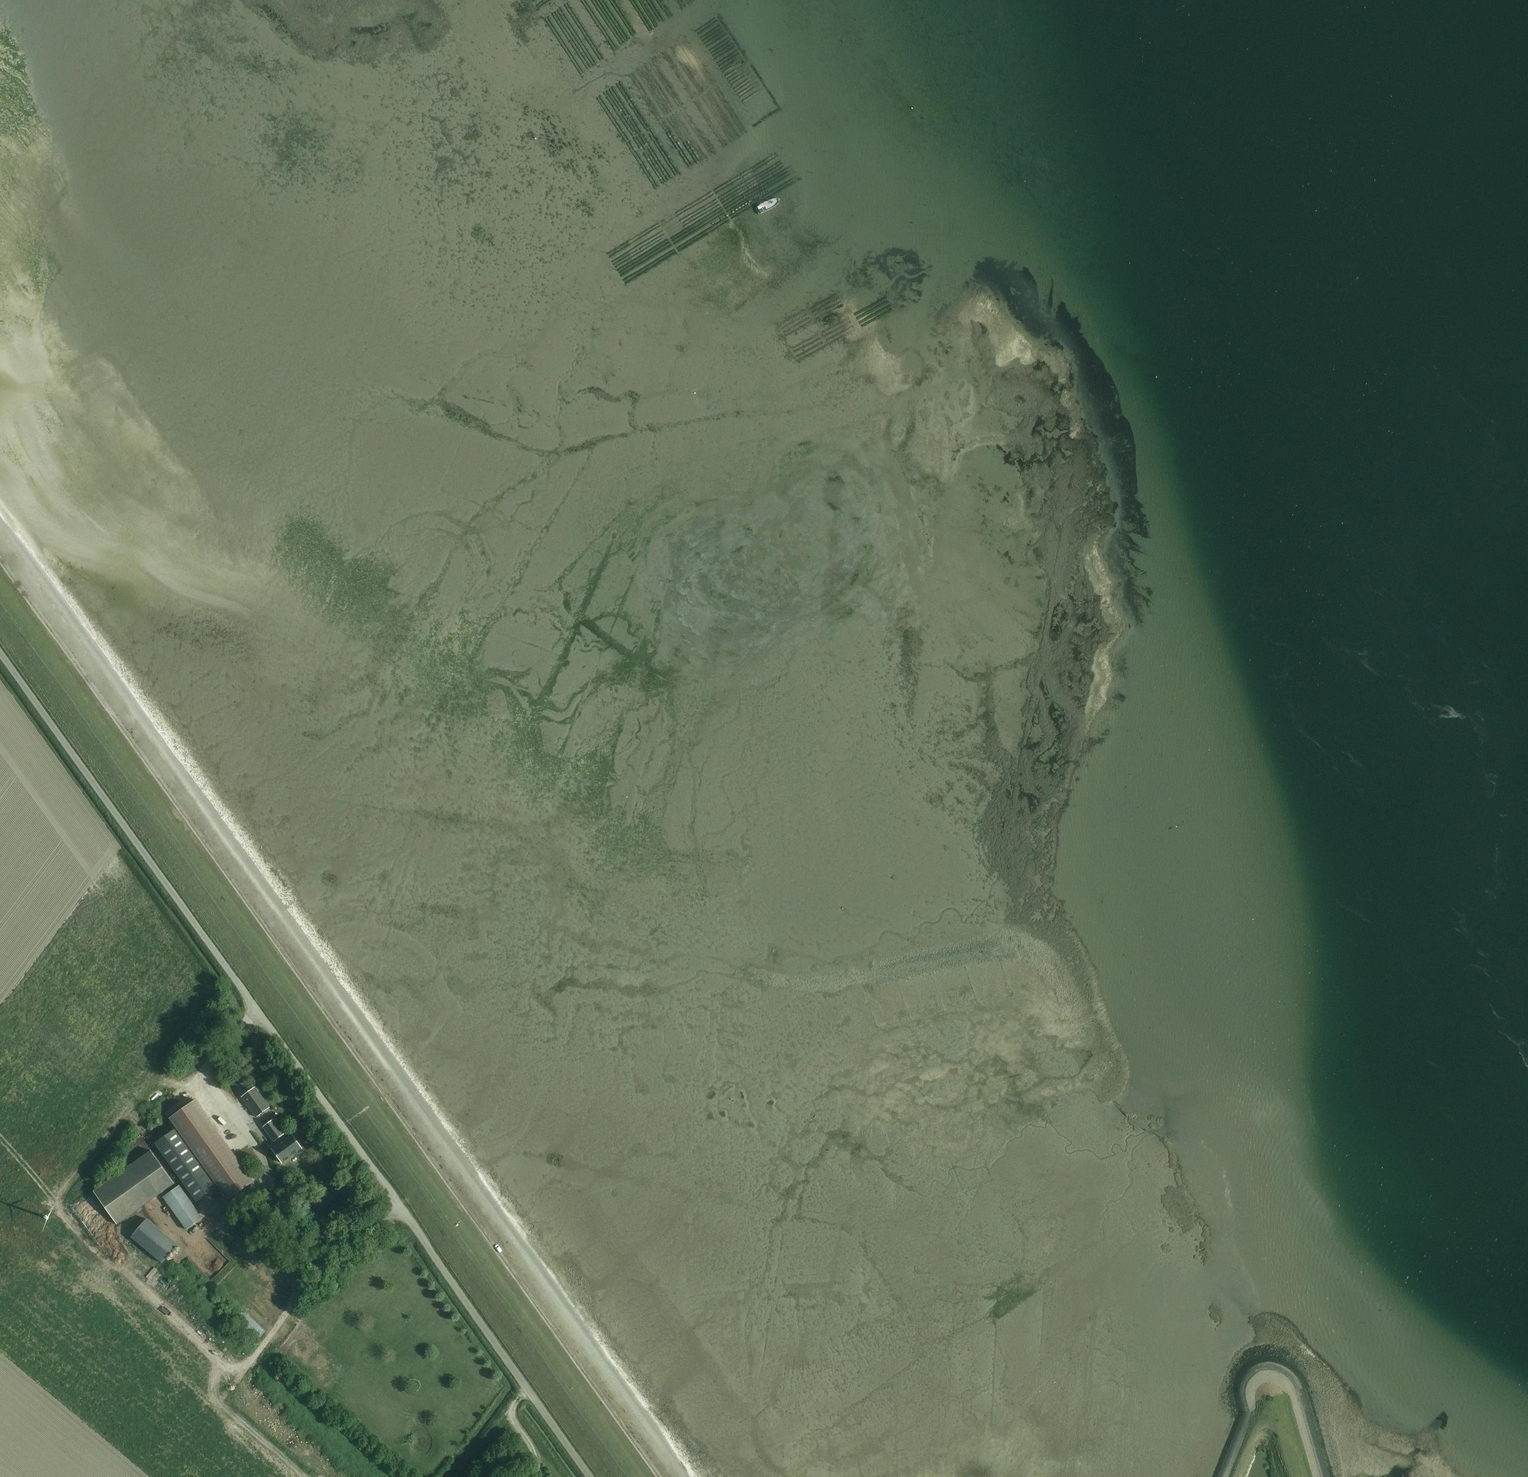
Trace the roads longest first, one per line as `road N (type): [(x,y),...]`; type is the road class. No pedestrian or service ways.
road 1 (unclassified): [(590,1476),(0,666)]

